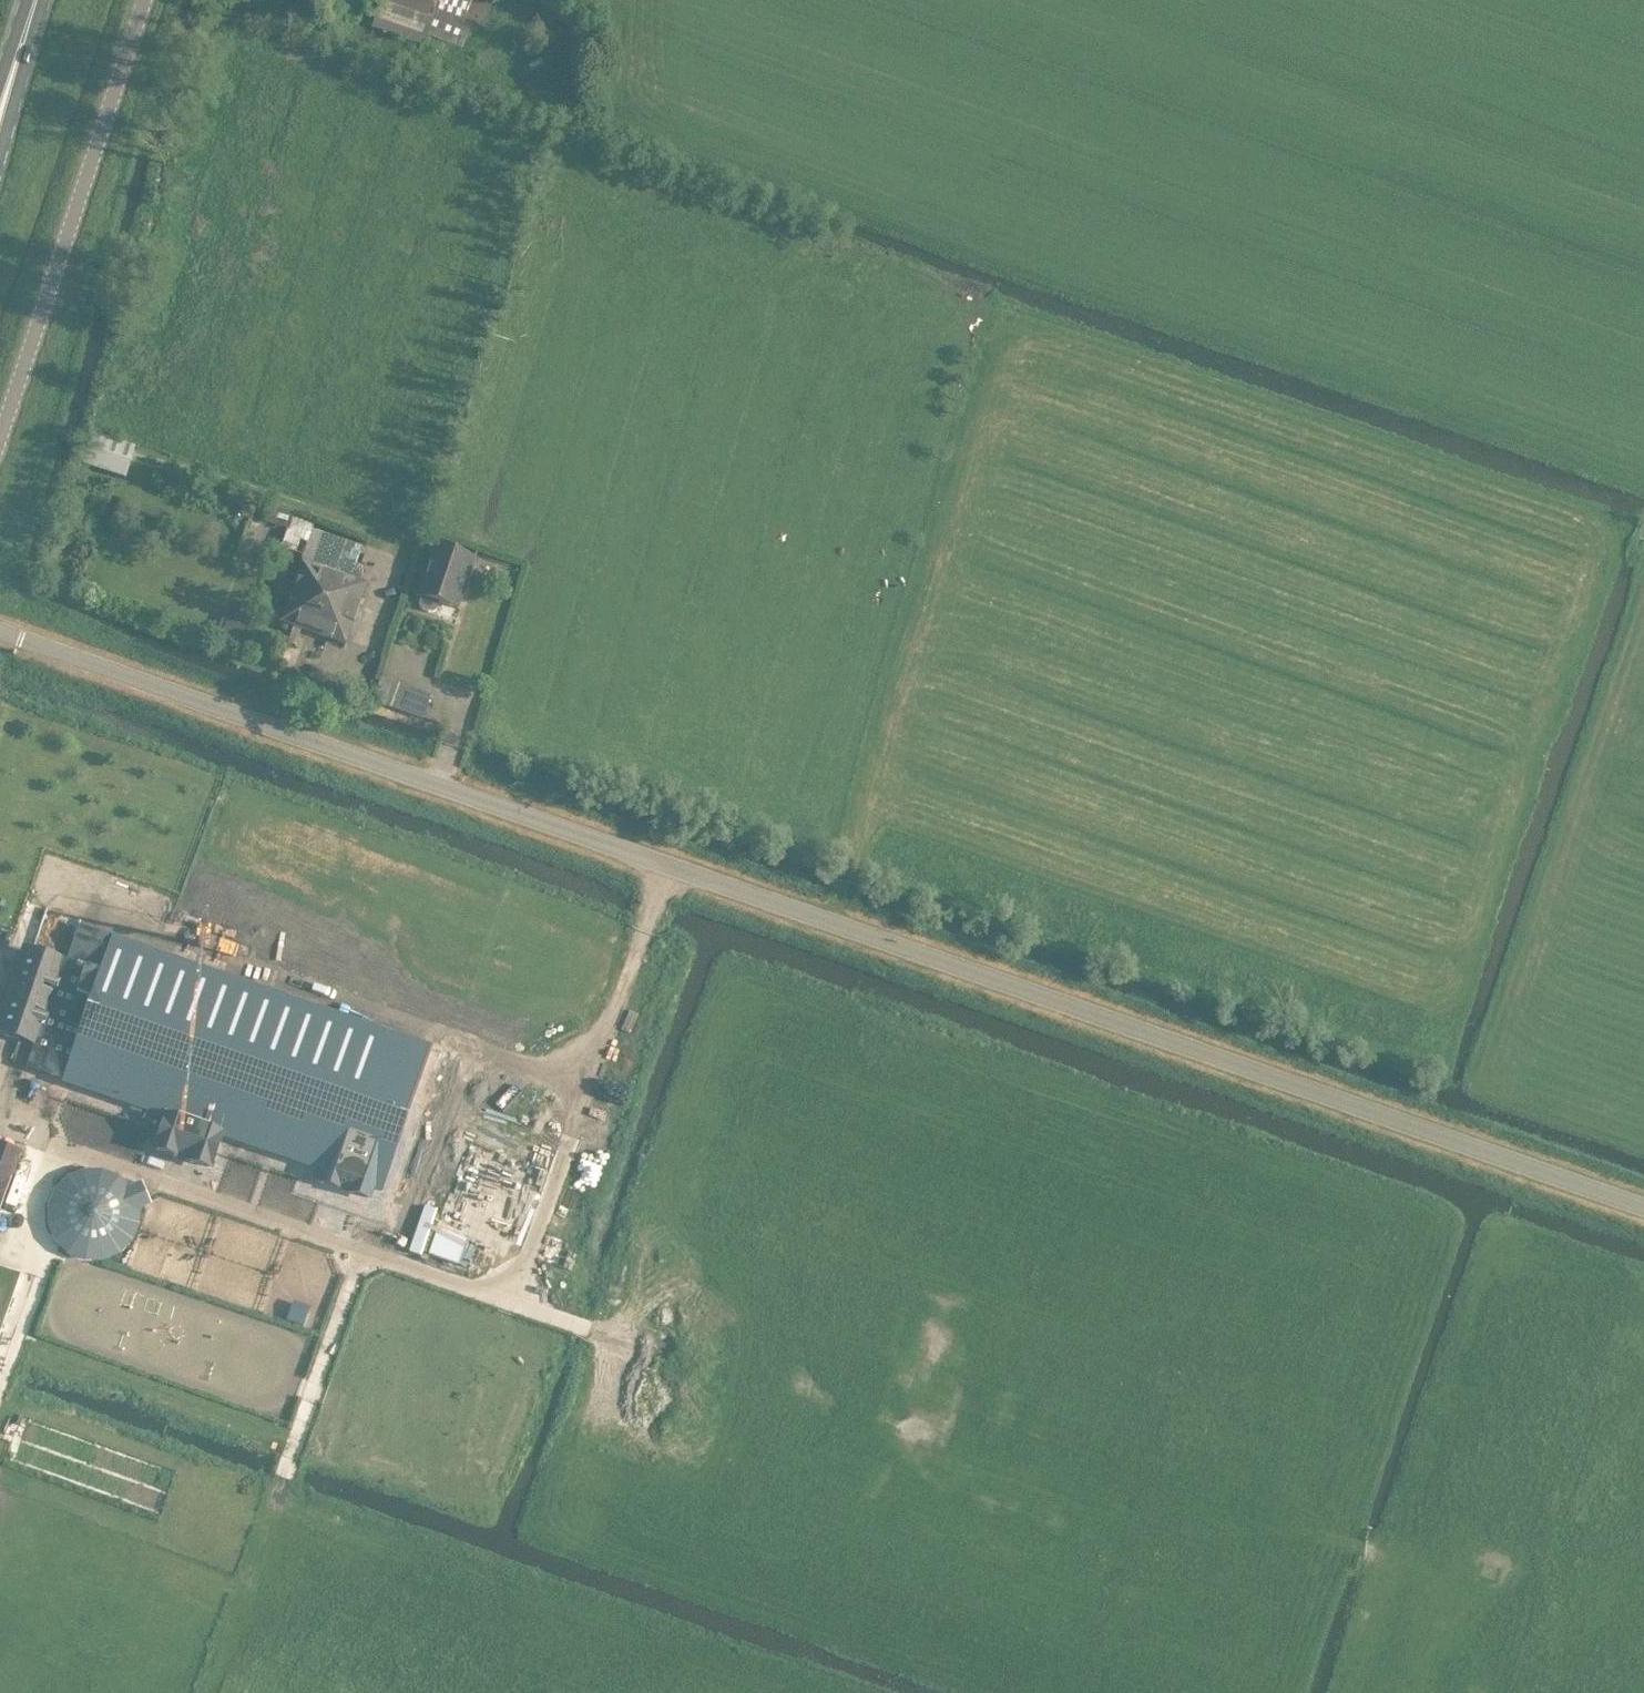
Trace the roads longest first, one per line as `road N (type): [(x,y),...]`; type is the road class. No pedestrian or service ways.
road 1 (unclassified): [(1643,1211),(0,628)]
road 2 (track): [(1,1126),(479,1285),(524,1255),(669,865)]
road 3 (unclassified): [(0,441),(146,0)]
road 4 (primary): [(0,115),(38,0)]

